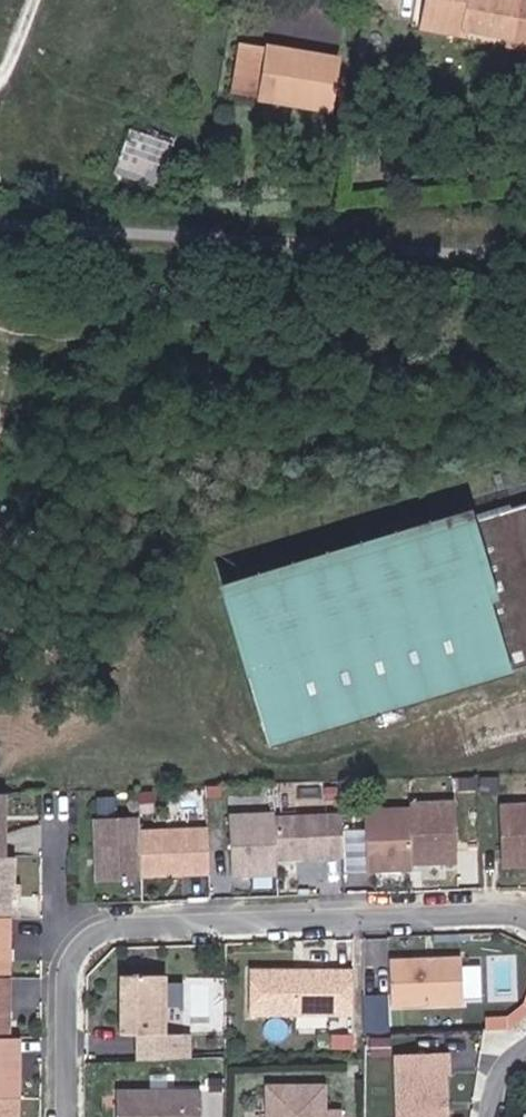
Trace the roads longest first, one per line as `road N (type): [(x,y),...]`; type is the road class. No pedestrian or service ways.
road 1 (residential): [(65,1116),(70,971),(81,944),(114,931),(525,917)]

